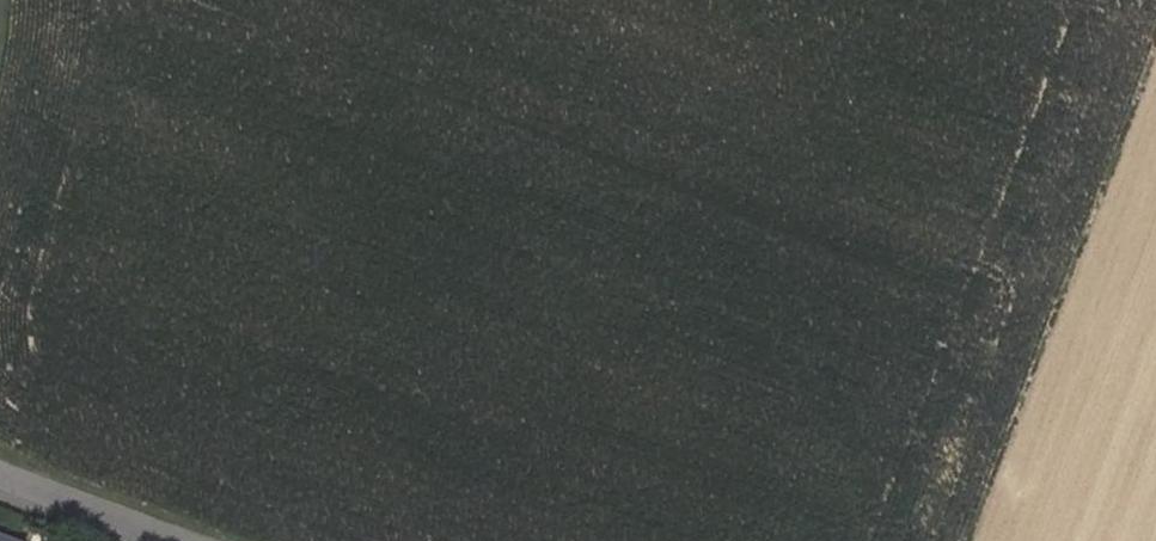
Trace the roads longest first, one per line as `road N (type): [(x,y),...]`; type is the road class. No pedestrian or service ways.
road 1 (unclassified): [(0,476),(173,540)]

